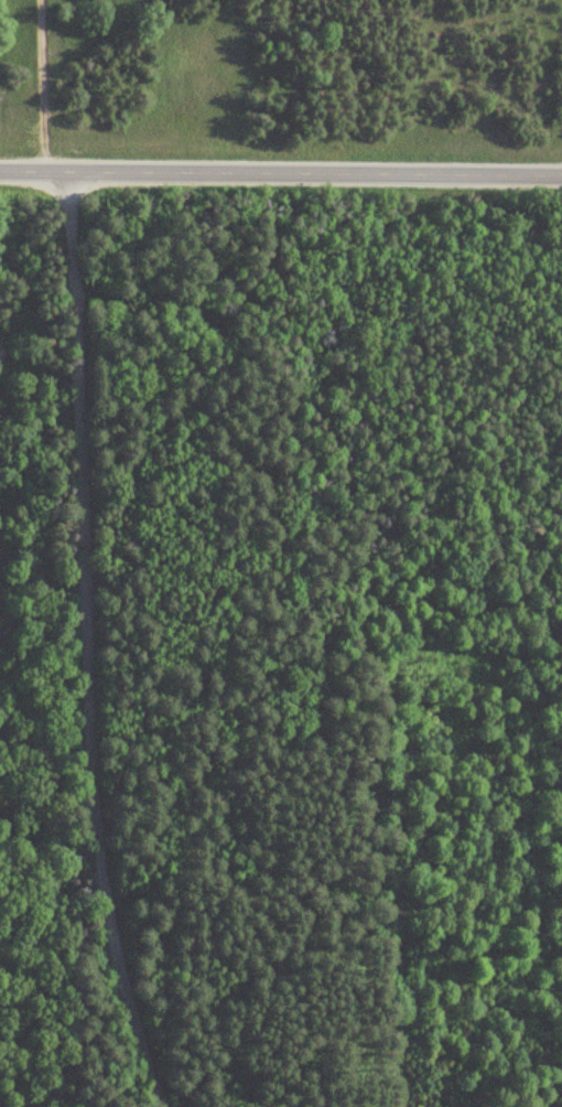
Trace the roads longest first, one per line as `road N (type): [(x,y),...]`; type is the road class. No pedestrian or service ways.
road 1 (residential): [(91,738),(71,174)]
road 2 (tertiary): [(0,173),(561,173)]
road 3 (residential): [(174,1106),(115,921),(91,738)]

